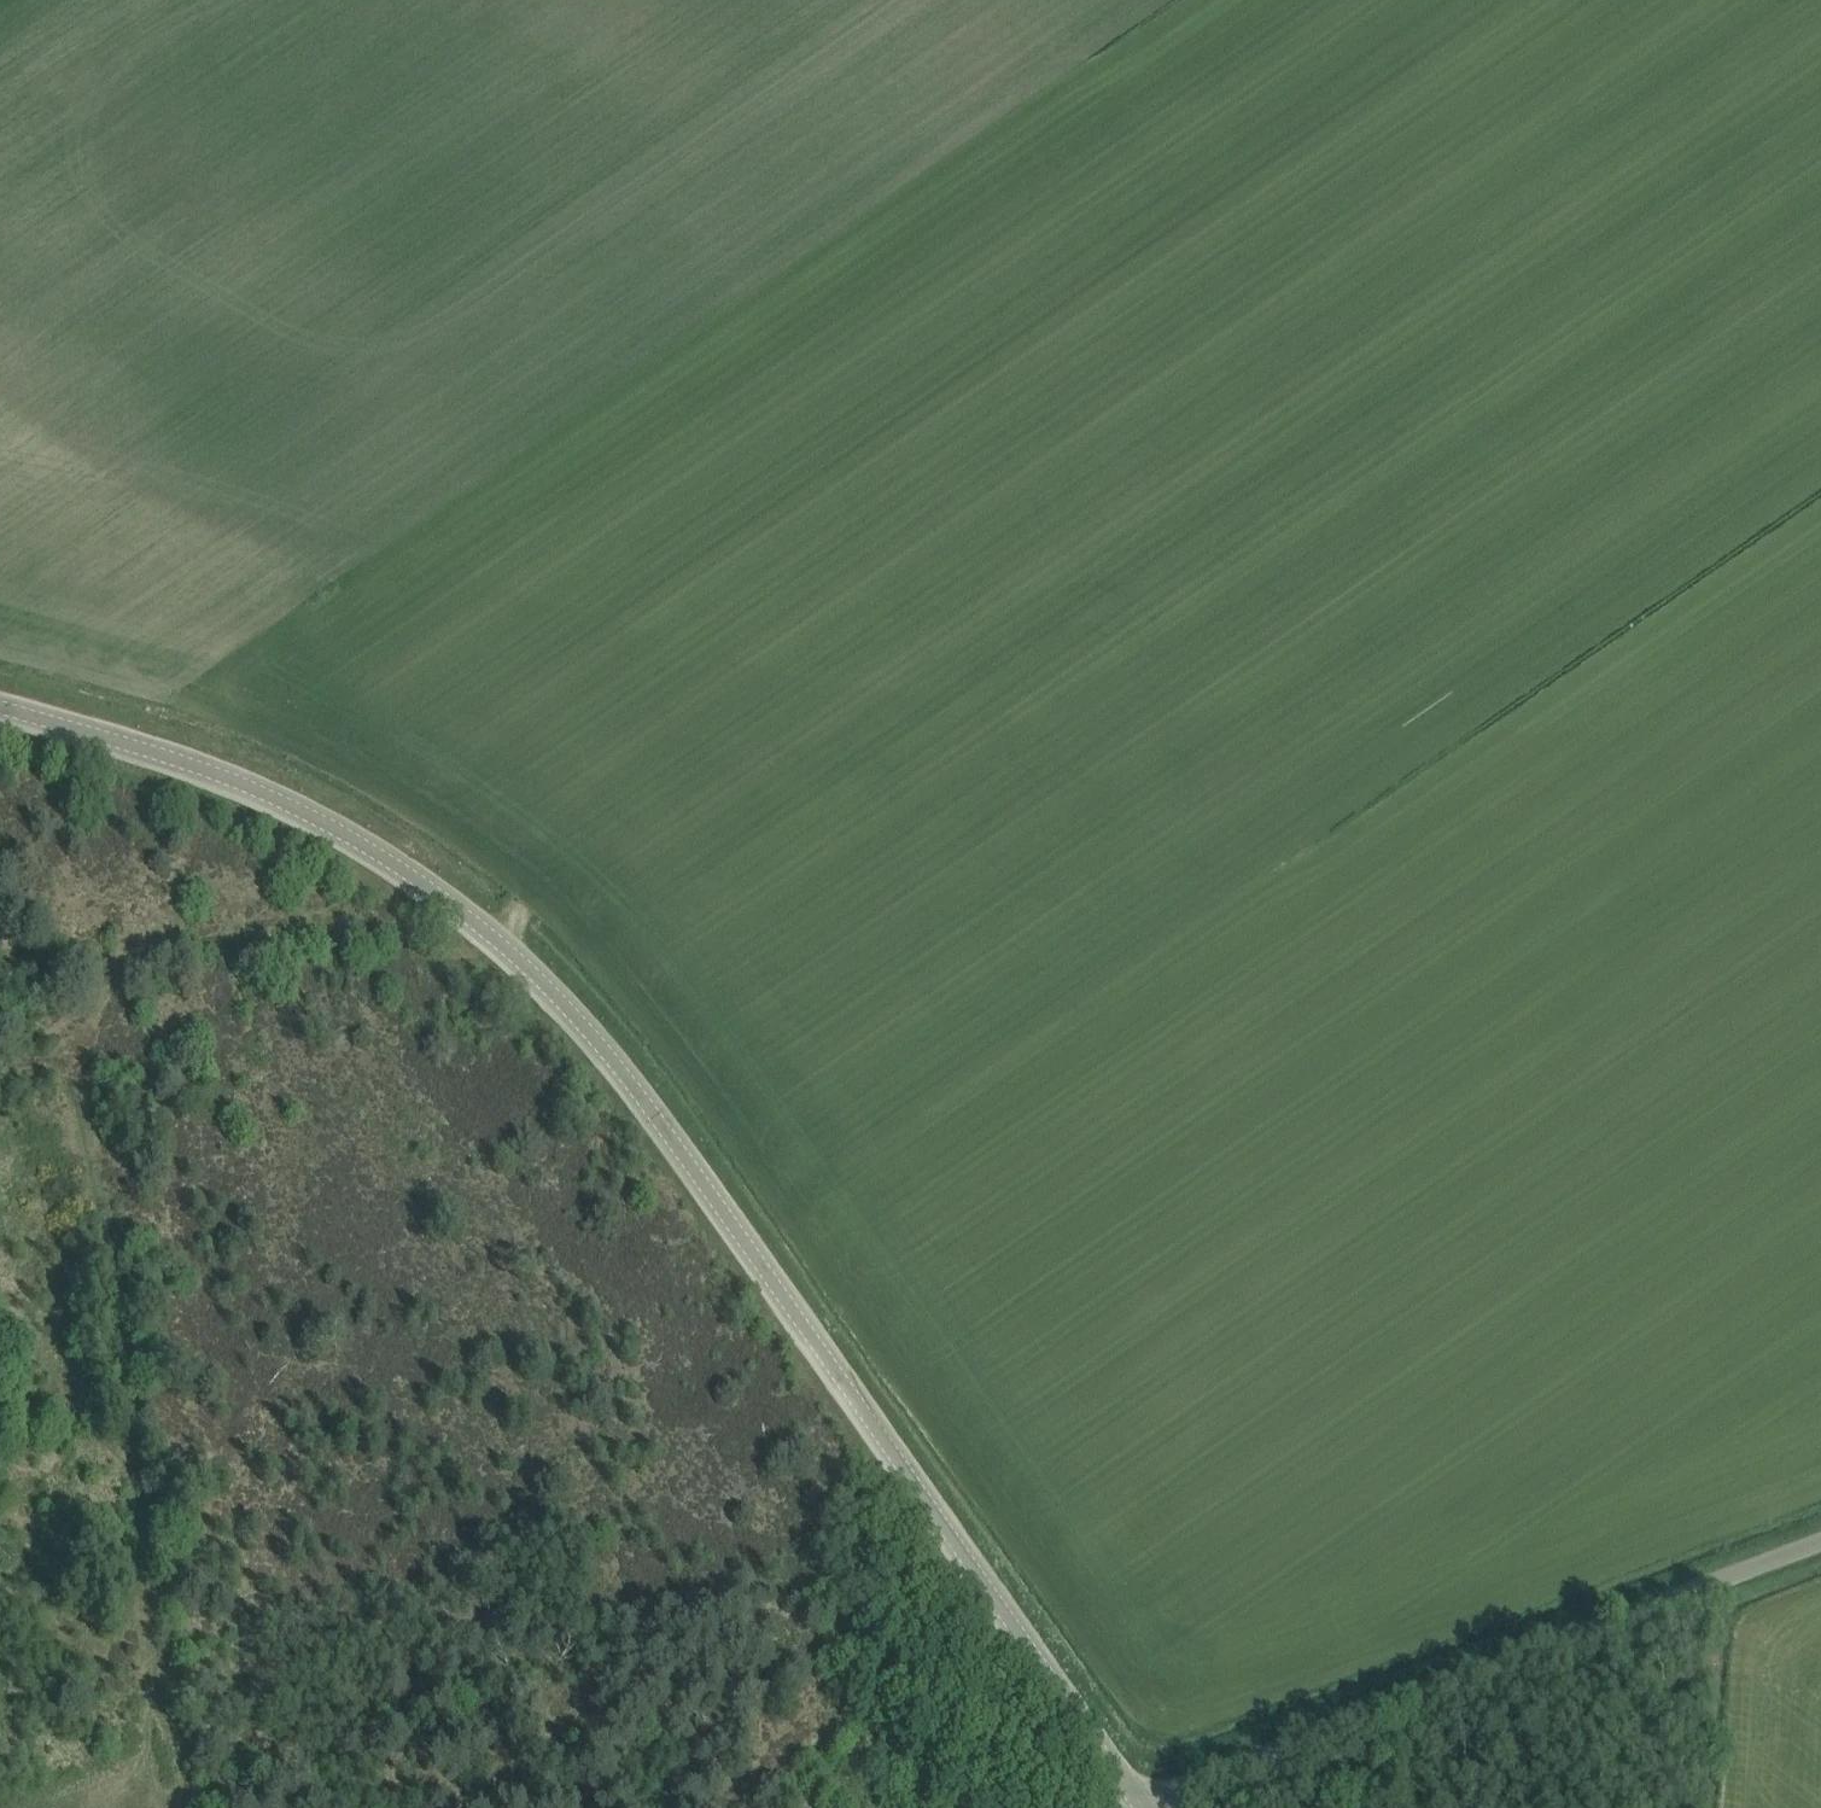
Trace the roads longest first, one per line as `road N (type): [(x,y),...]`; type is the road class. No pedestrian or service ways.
road 1 (tertiary): [(1133,1807),(689,1130),(607,1029),(496,928),(284,801),(0,717)]
road 2 (unclassified): [(1150,1807),(1820,1552)]

